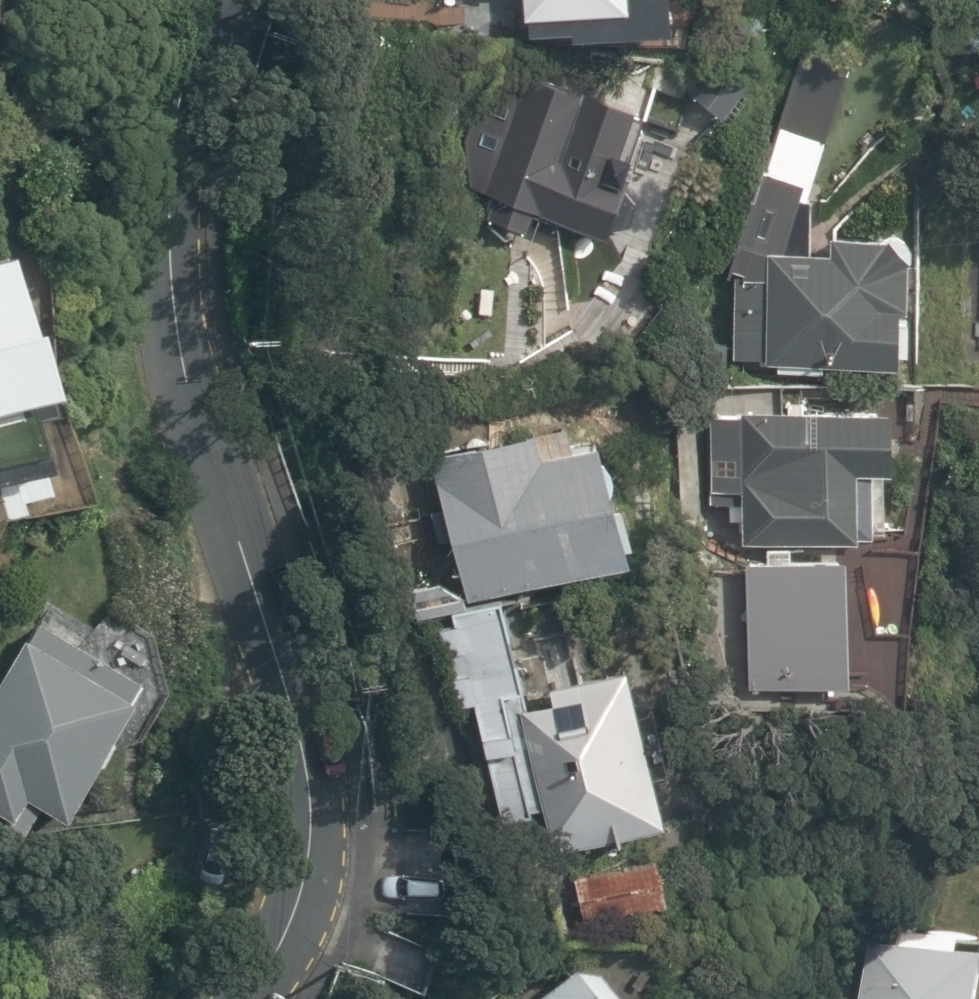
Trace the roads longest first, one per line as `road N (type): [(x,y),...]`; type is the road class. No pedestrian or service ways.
road 1 (residential): [(250,998),(297,911),(309,829),(296,726),(182,336),(171,245),(195,59),(216,0)]

